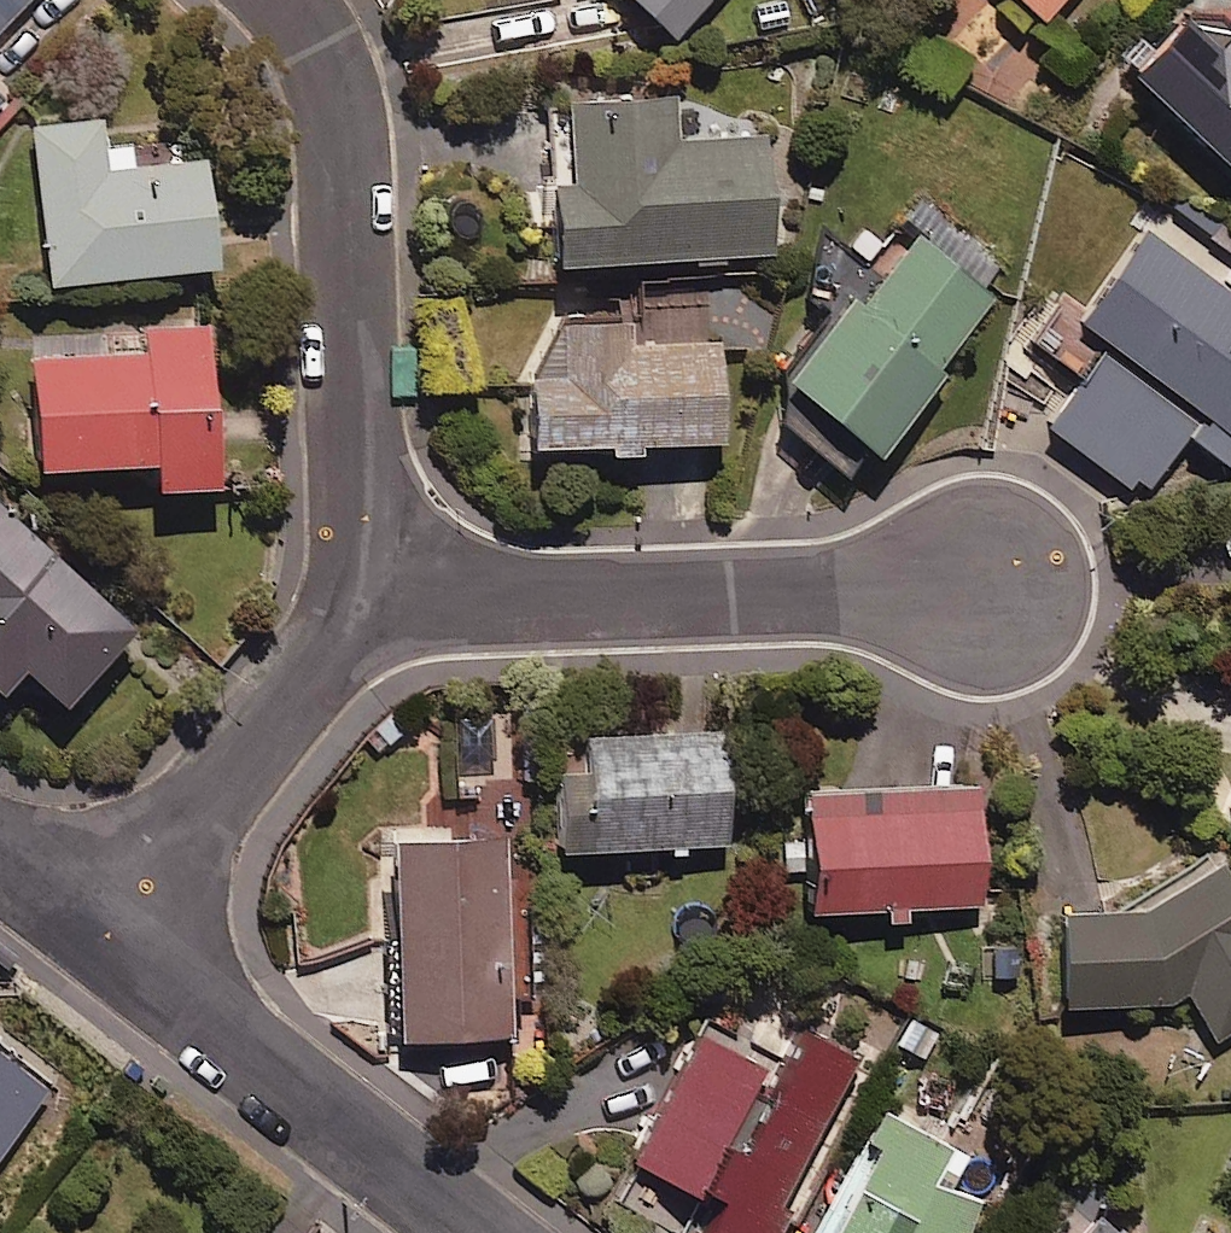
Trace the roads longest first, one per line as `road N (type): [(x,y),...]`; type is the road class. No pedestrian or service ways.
road 1 (residential): [(374,601),(359,514),(345,126),(322,40),(286,0)]
road 2 (residential): [(991,589),(374,601)]
road 3 (residential): [(477,1232),(97,935)]
road 4 (residential): [(374,601),(97,935)]
road 5 (residential): [(97,935),(0,858)]

